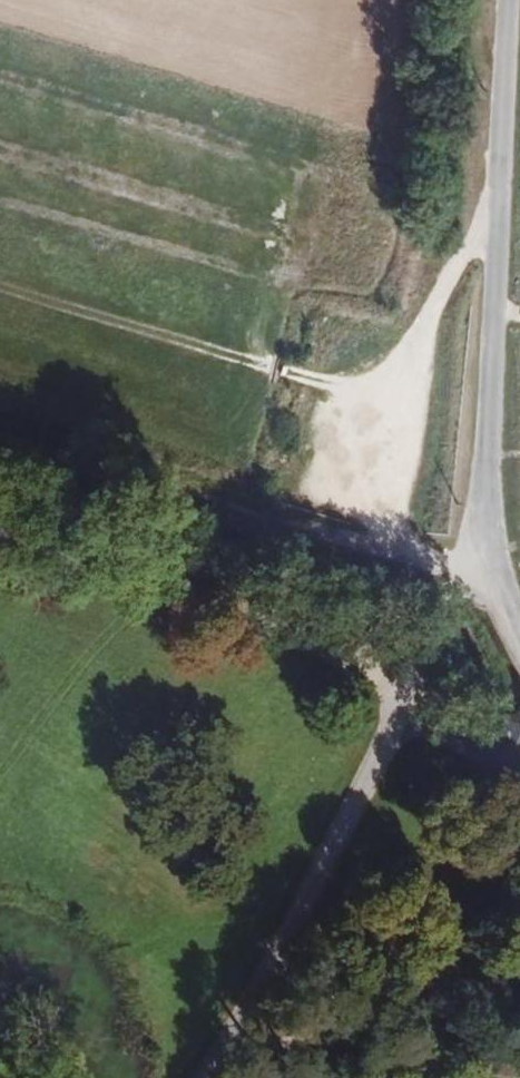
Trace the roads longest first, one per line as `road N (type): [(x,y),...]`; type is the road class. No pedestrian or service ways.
road 1 (tertiary): [(508,0),(481,497),(488,578),(519,655)]
road 2 (track): [(488,578),(0,439)]
road 3 (track): [(0,521),(406,654)]
road 4 (track): [(348,540),(376,459),(395,367),(494,203)]

